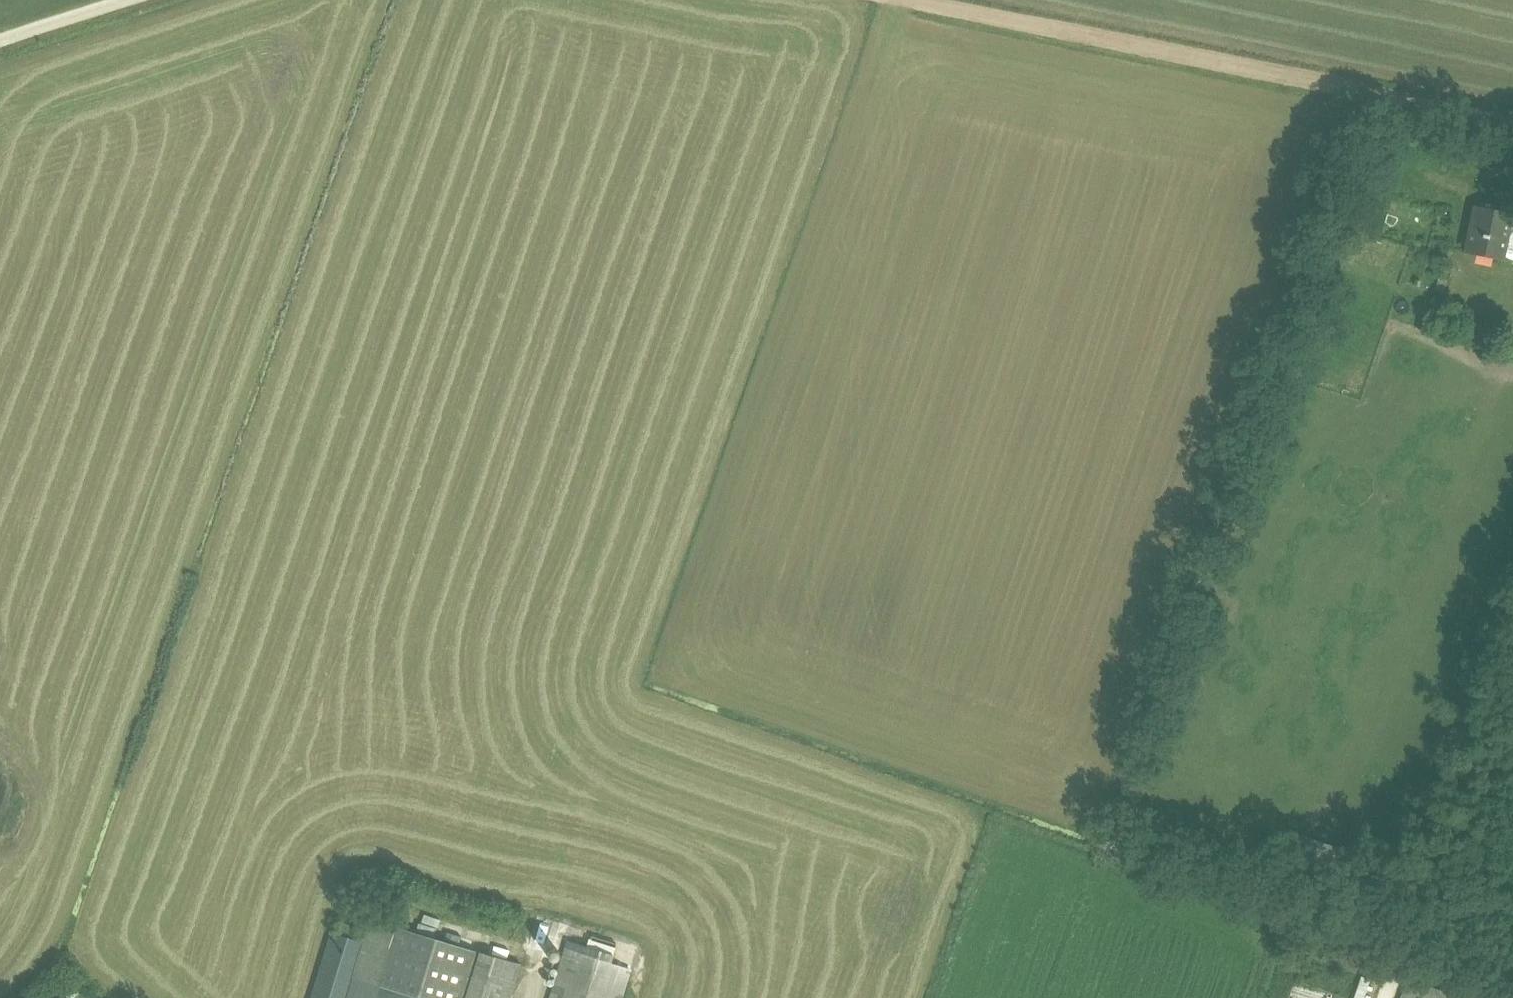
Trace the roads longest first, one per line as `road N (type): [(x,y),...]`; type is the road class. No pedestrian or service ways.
road 1 (track): [(1512,125),(910,0)]
road 2 (track): [(141,0),(0,47)]

